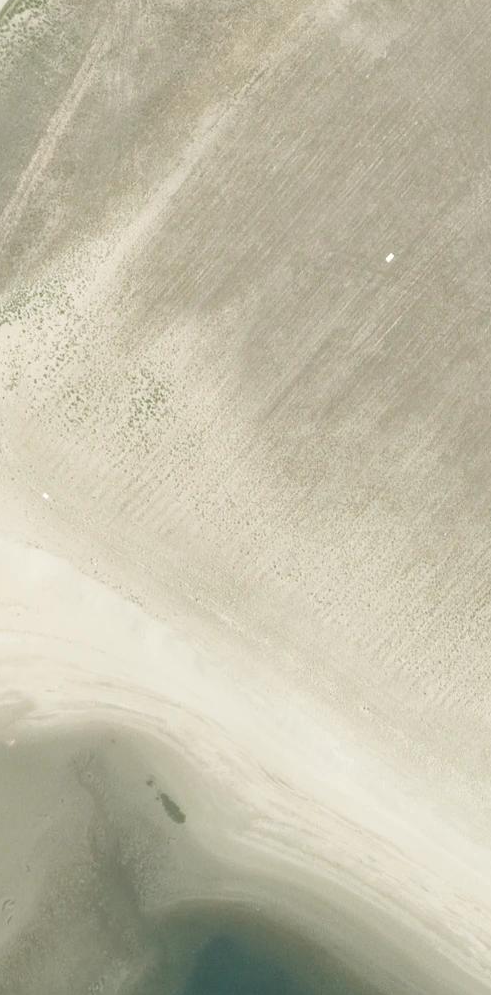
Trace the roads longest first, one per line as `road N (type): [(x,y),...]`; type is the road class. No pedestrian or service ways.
road 1 (unclassified): [(0,111),(79,0)]

